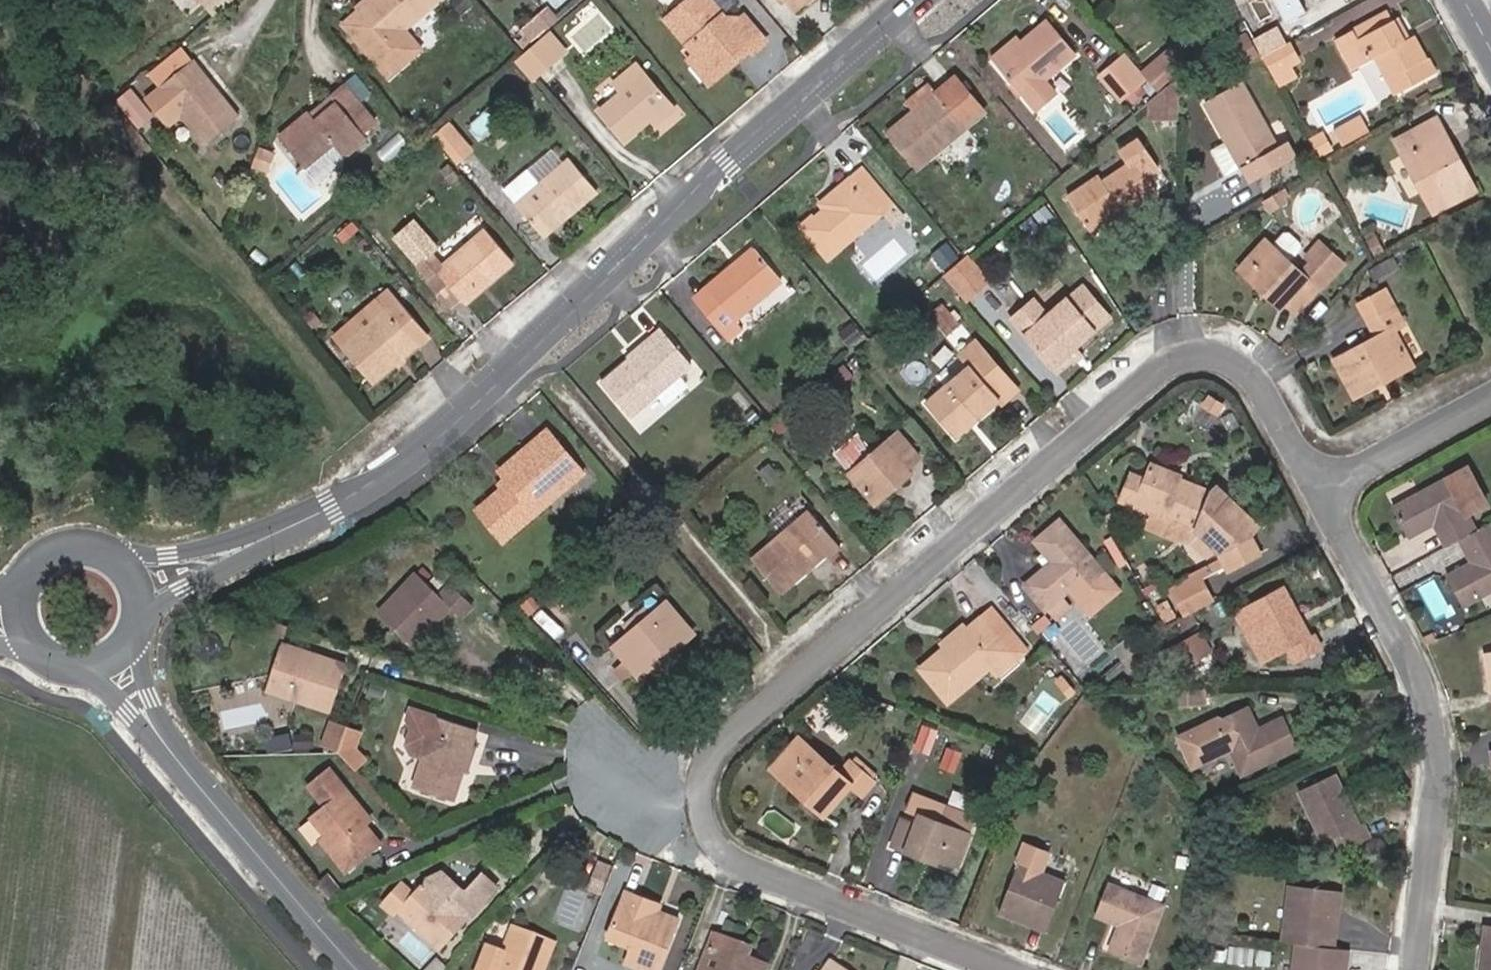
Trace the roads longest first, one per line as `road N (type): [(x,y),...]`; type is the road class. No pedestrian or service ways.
road 1 (residential): [(1319,488),(1247,367),(1221,353),(1153,370),(717,745),(697,800),(715,845),(735,860),(1009,969)]
road 2 (tertiary): [(136,579),(257,541),(420,452),(907,0)]
road 3 (tertiary): [(361,969),(170,752),(116,654)]
road 4 (residential): [(1412,969),(1439,767),(1412,665)]
road 5 (residential): [(1412,665),(1319,488)]
road 6 (residential): [(1490,395),(1319,488)]
road 7 (tertiary): [(136,579),(107,553),(69,551),(38,574),(28,611)]

